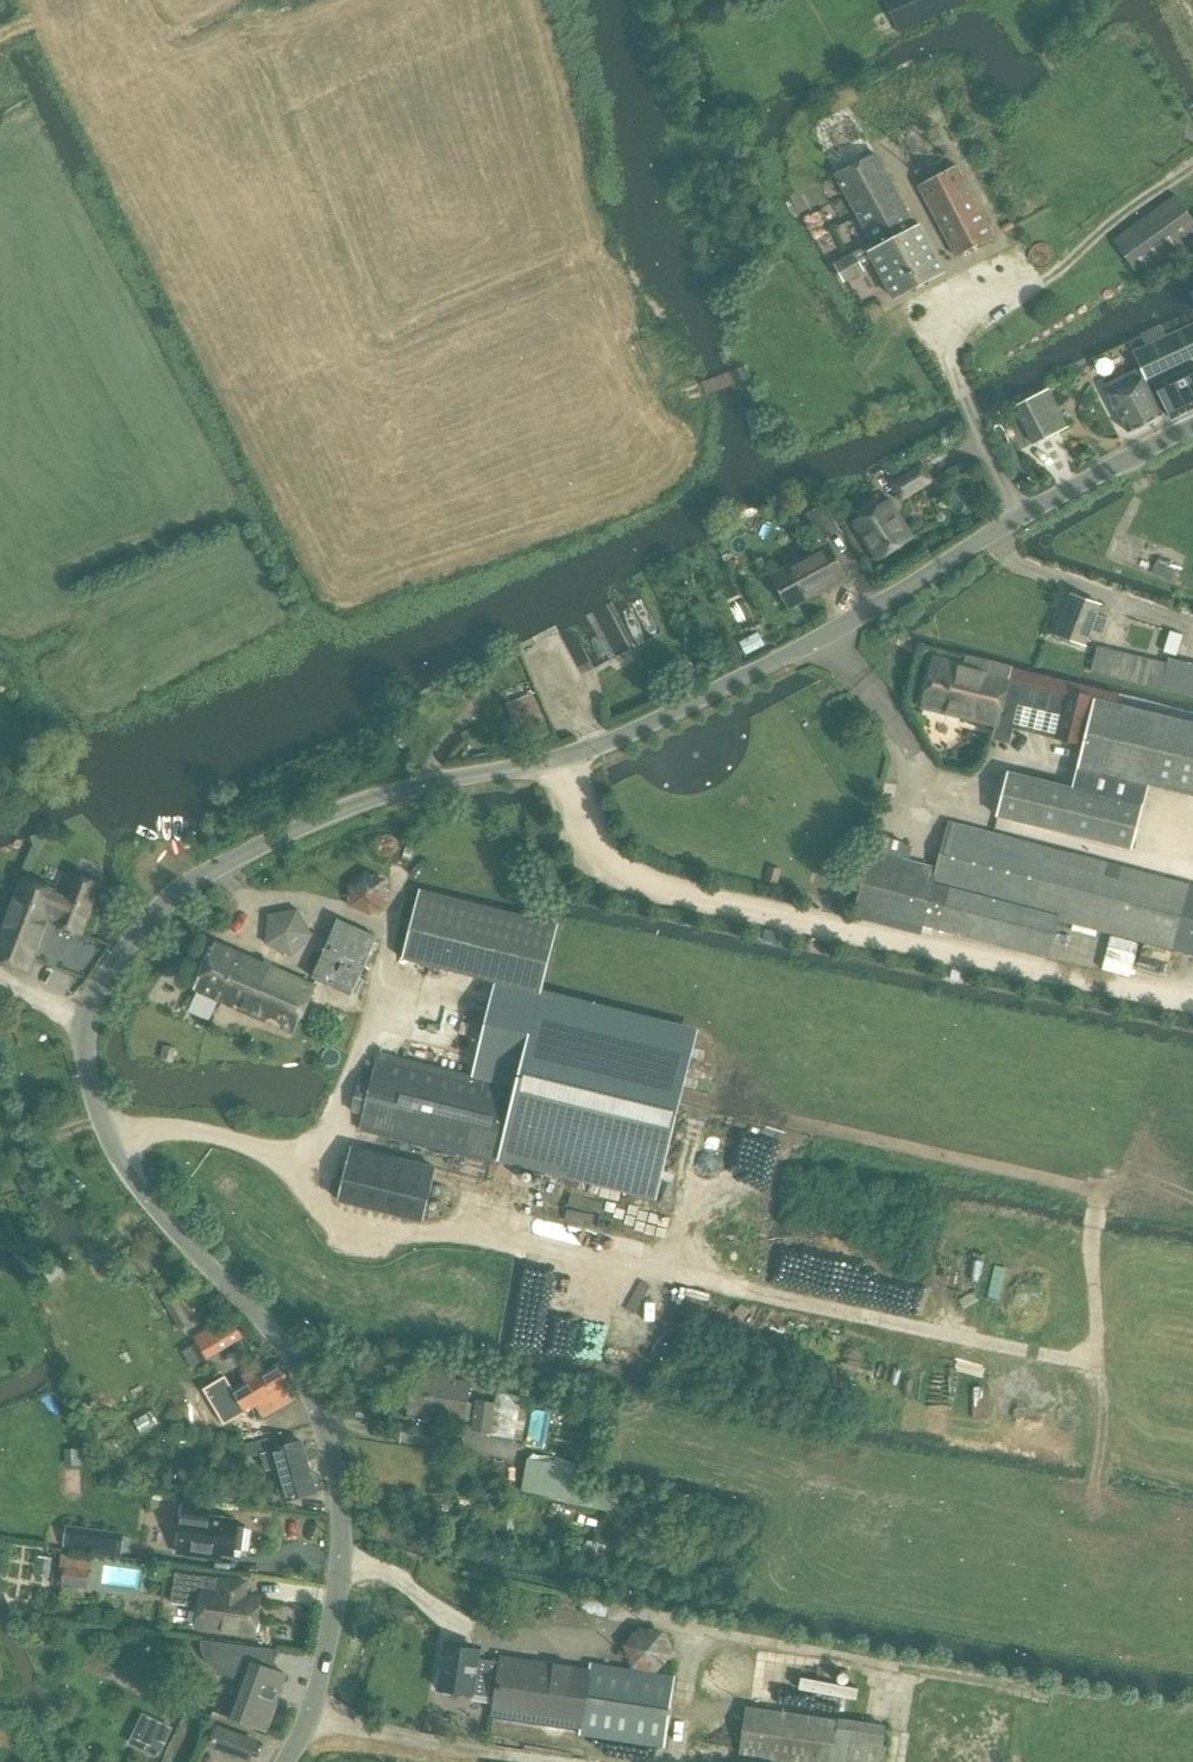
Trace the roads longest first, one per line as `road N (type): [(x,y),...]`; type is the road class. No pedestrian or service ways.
road 1 (tertiary): [(285,1761),(311,1712),(336,1605),(340,1500),(331,1446),(298,1366),(167,1221),(108,1133),(83,1040),(101,986),(170,898),(200,878),(369,801),(558,761),(643,728),(852,621),(1021,517),(1192,428)]
road 2 (track): [(1192,1192),(1140,1176),(1119,1178),(1102,1194),(1093,1238),(1097,1365),(321,1213),(312,1159),(383,986)]
road 3 (track): [(1102,1194),(798,1126)]
road 4 (track): [(312,1159),(162,1130),(108,1133)]

